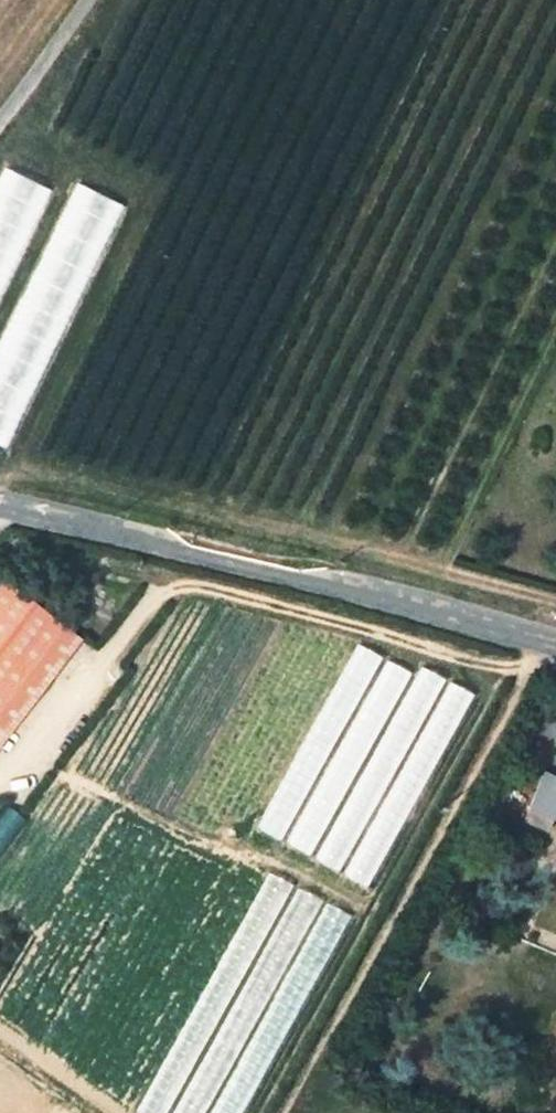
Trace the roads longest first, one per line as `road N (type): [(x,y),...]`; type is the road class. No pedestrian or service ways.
road 1 (unclassified): [(0,511),(555,646)]
road 2 (track): [(537,641),(283,1112)]
road 3 (track): [(0,121),(94,0)]

